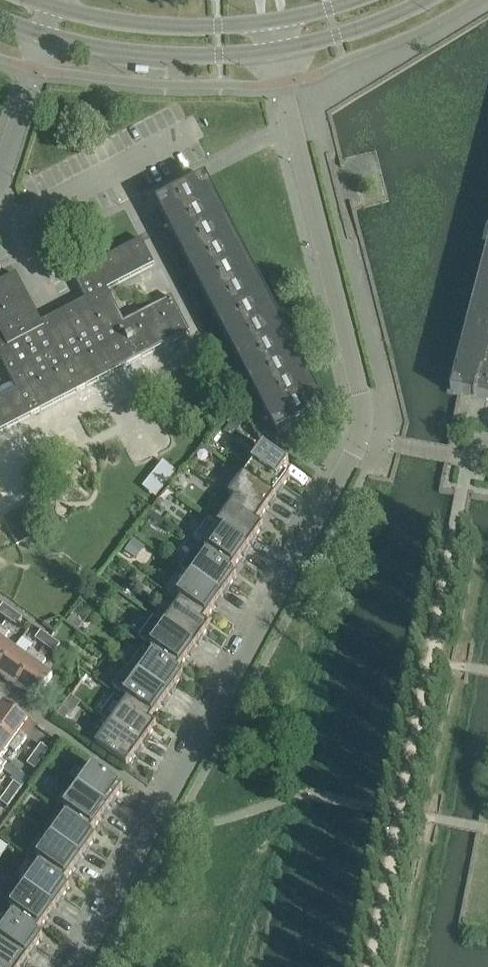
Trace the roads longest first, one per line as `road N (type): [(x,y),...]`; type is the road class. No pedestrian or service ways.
road 1 (residential): [(77,966),(362,432),(362,393),(279,50)]
road 2 (track): [(373,966),(456,537)]
road 3 (tertiary): [(45,35),(159,54),(279,50)]
road 4 (tertiary): [(274,21),(166,25),(55,7)]
road 5 (residential): [(45,35),(0,187)]
road 6 (tertiary): [(279,50),(337,38),(425,0)]

